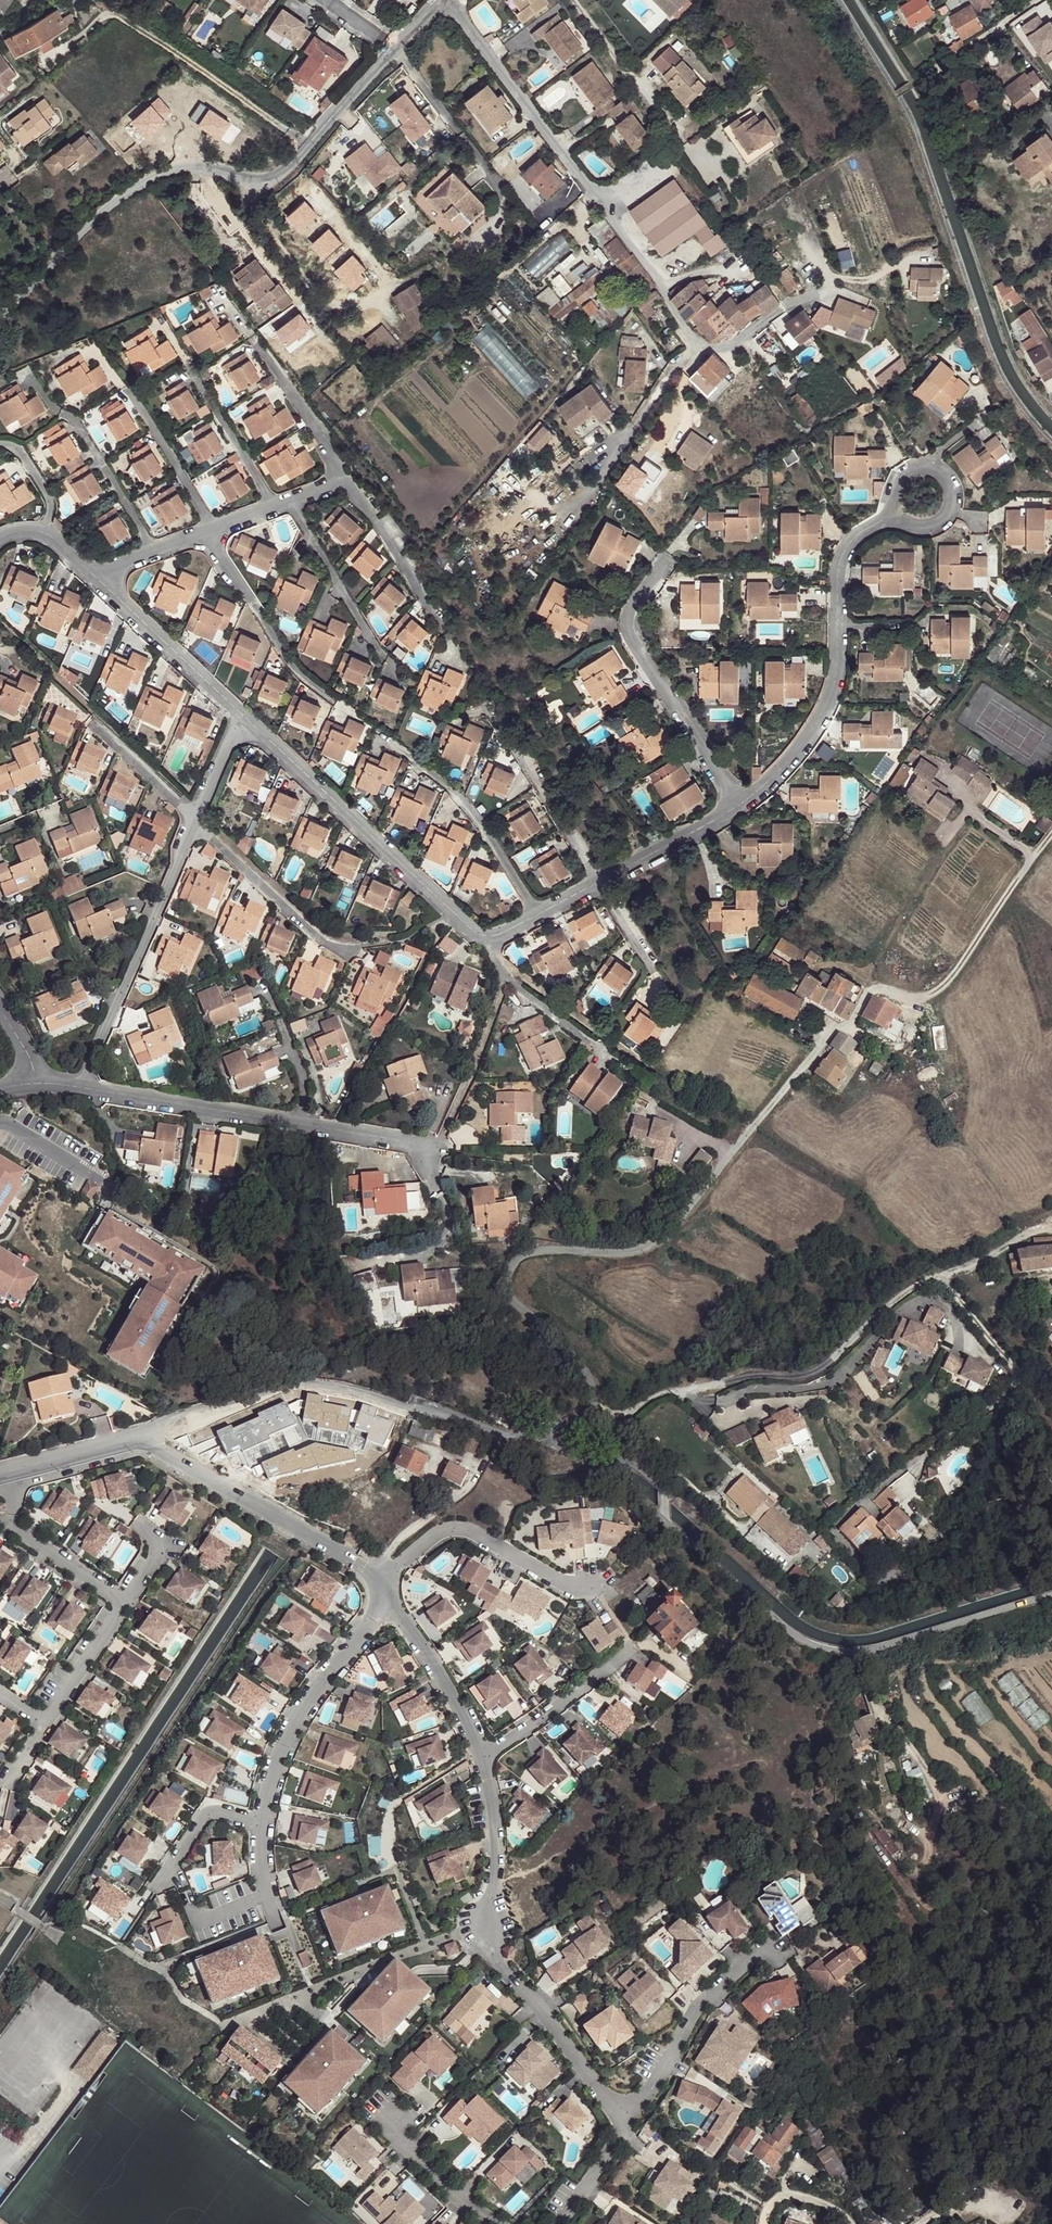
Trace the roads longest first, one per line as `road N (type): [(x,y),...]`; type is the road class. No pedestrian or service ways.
road 1 (residential): [(629,2126),(486,1942),(497,1839),(475,1737),(386,1591)]
road 2 (residential): [(492,938),(506,977),(441,1141),(428,1148),(83,1088)]
road 3 (residential): [(0,314),(106,209),(160,174),(199,165),(270,183),(440,0)]
road 4 (track): [(631,434),(695,348),(661,287),(745,261),(746,227),(757,219),(789,216),(821,271),(851,280),(903,263)]
road 5 (residential): [(141,1435),(302,1384),(597,1456)]
road 6 (residential): [(665,1523),(767,1615),(824,1650),(901,1643),(1051,1596)]
road 7 (residential): [(83,1088),(241,716)]
road 8 (residential): [(449,0),(661,287)]
road 9 (residential): [(241,716),(474,934),(492,938)]
road 10 (residential): [(141,1435),(354,1562),(386,1591)]
road 11 (residential): [(492,938),(738,806)]
road 12 (track): [(944,1277),(1027,1374),(917,1468)]
road 13 (residential): [(386,1591),(303,1710),(277,1761),(262,1825)]
road 14 (residential): [(103,577),(341,482)]
road 15 (track): [(852,1653),(938,1793),(929,1844)]
road 16 (track): [(921,998),(939,991),(1051,837)]
road 17 (residential): [(241,716),(103,577)]
road 18 (track): [(1034,0),(914,84)]
road 19 (residential): [(0,1471),(141,1435)]
road 20 (residential): [(103,577),(44,529),(0,539)]

